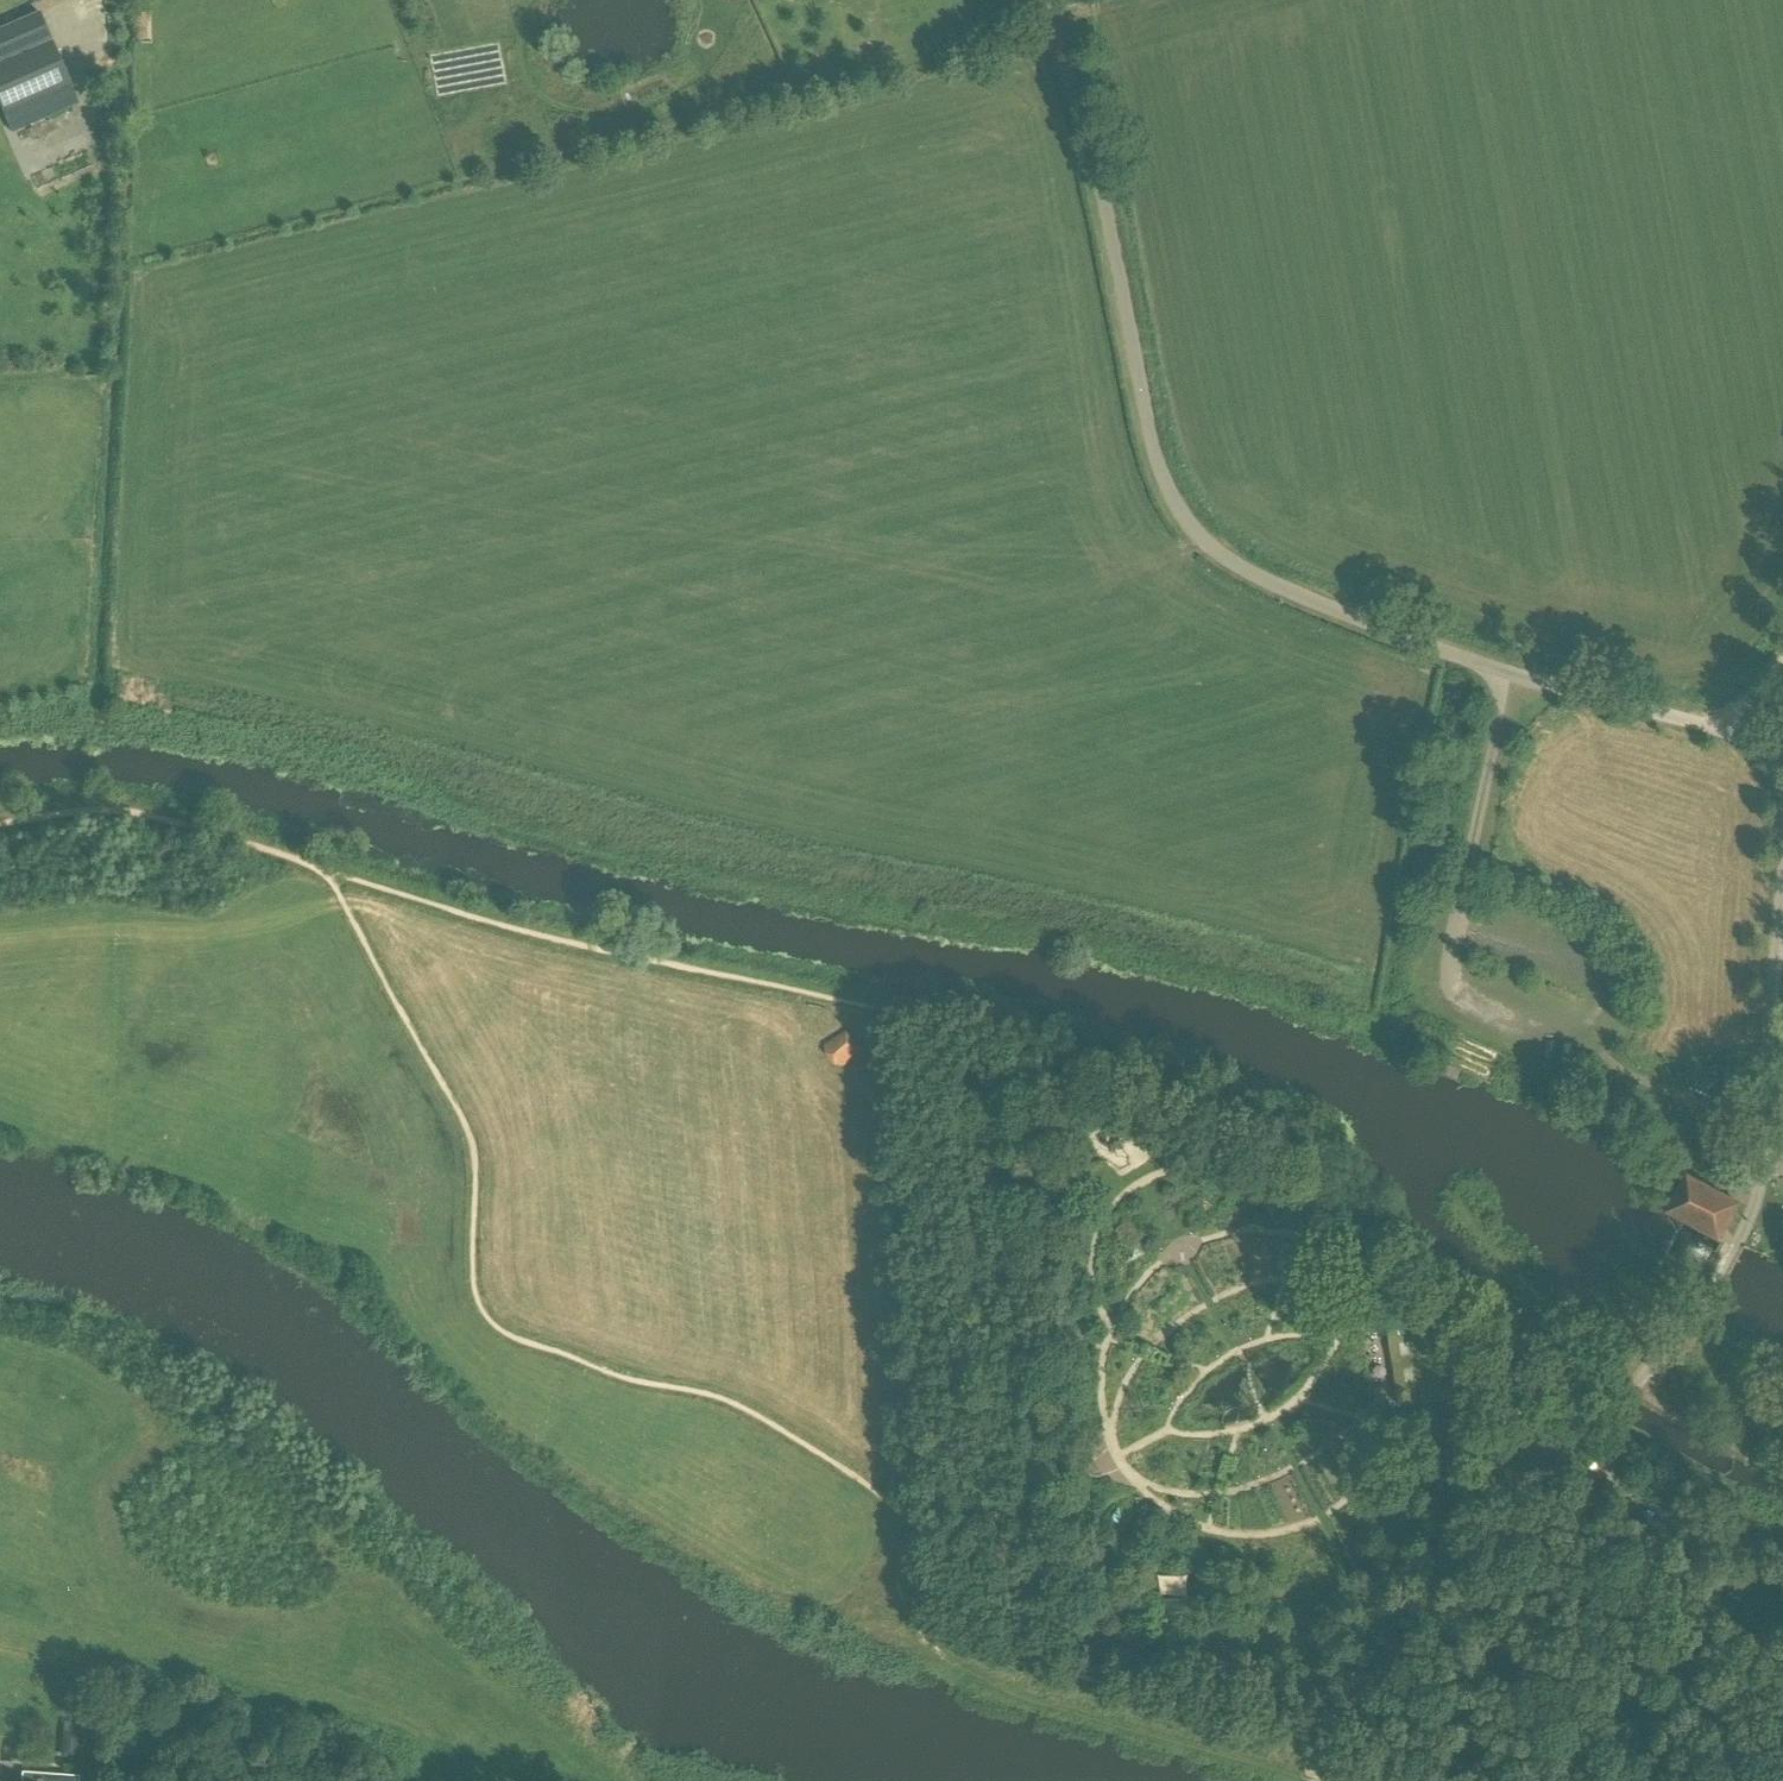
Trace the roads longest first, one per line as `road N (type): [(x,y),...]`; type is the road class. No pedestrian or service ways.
road 1 (unclassified): [(1039,0),(1078,98),(1160,466),(1211,548),(1266,581),(1505,672),(1725,730)]
road 2 (unclassified): [(1782,1553),(1645,1515),(1619,1488),(1606,1452),(1612,1421),(1696,1315),(1757,1190),(1782,856)]

